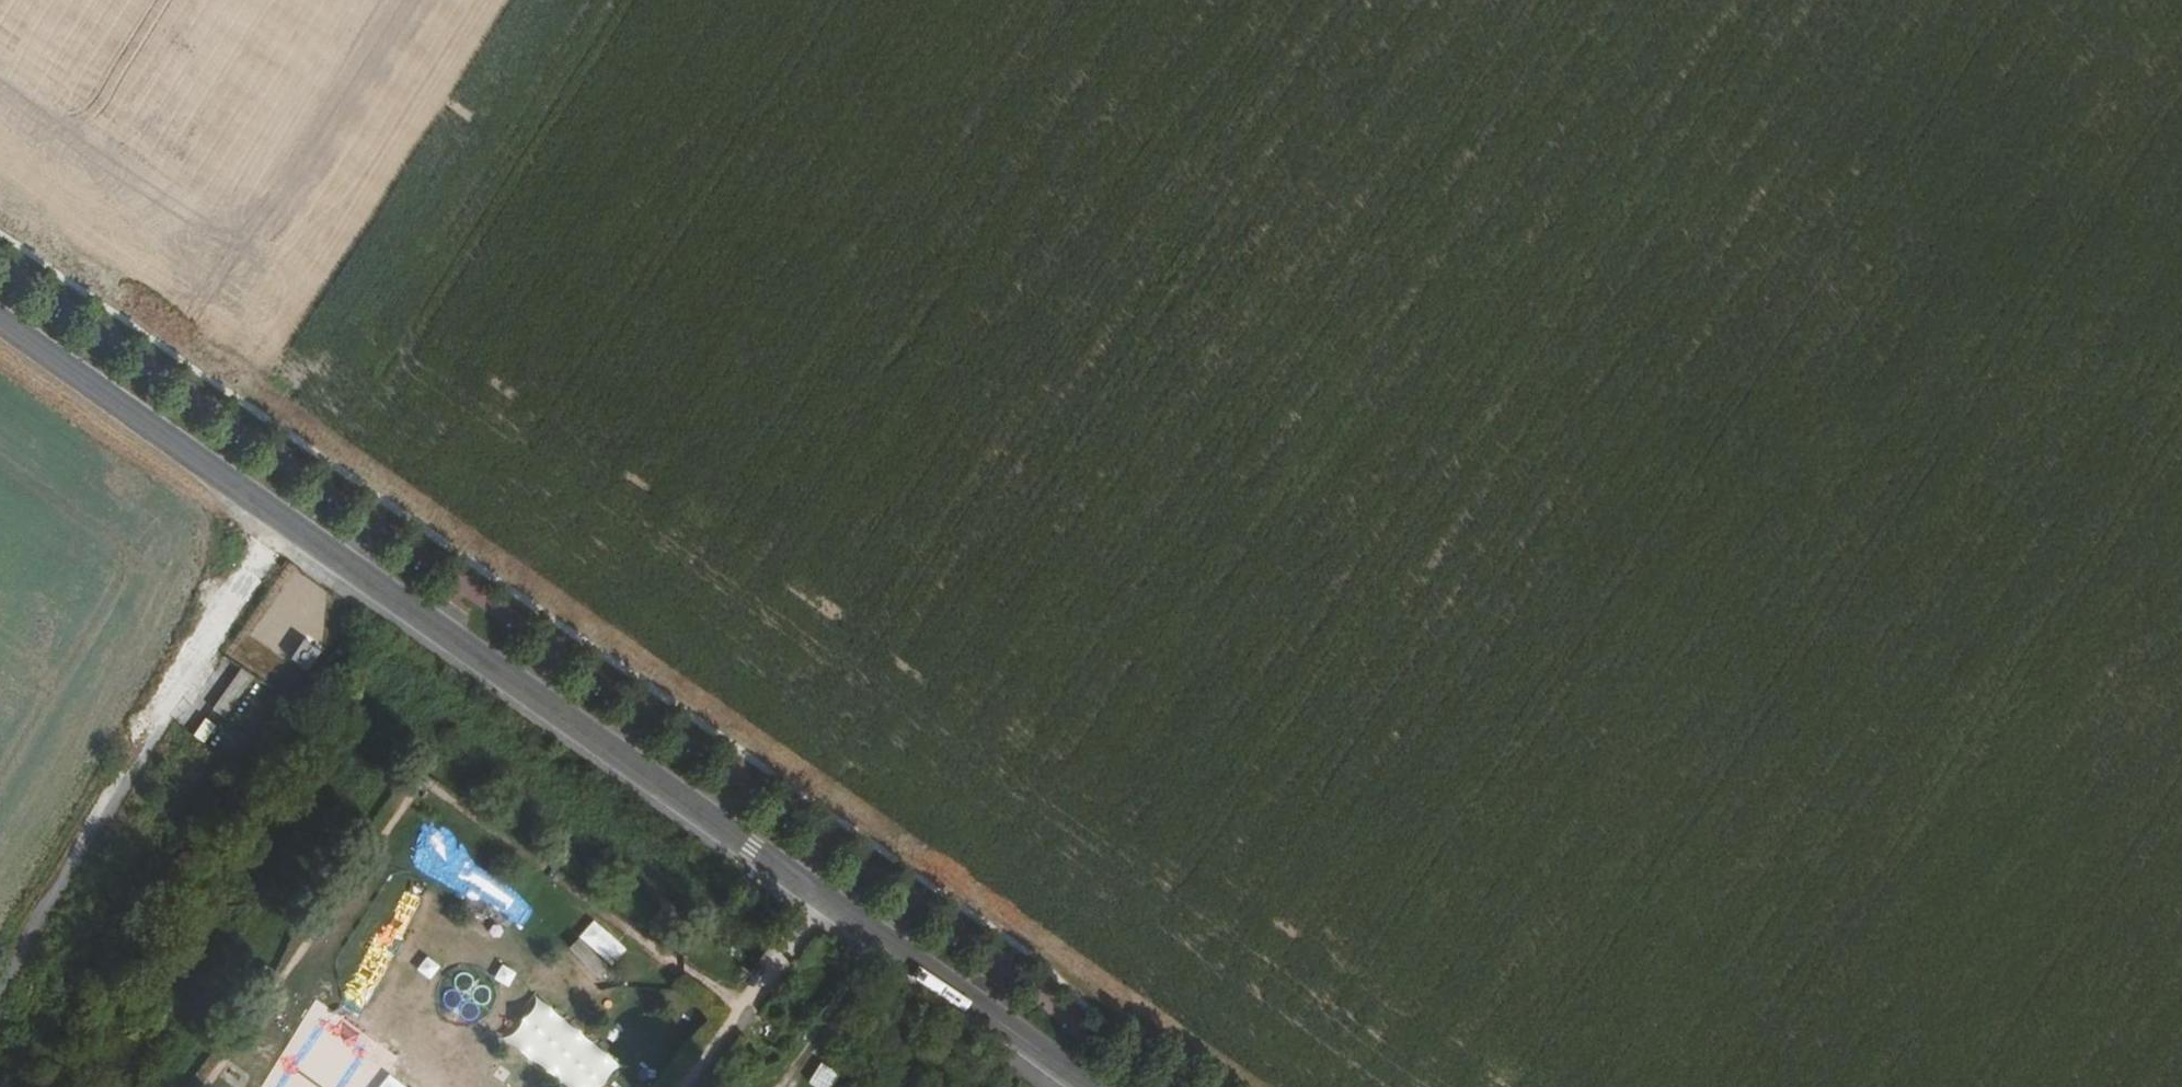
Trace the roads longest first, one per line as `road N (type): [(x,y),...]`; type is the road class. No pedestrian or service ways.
road 1 (unclassified): [(0,322),(1087,1086)]

